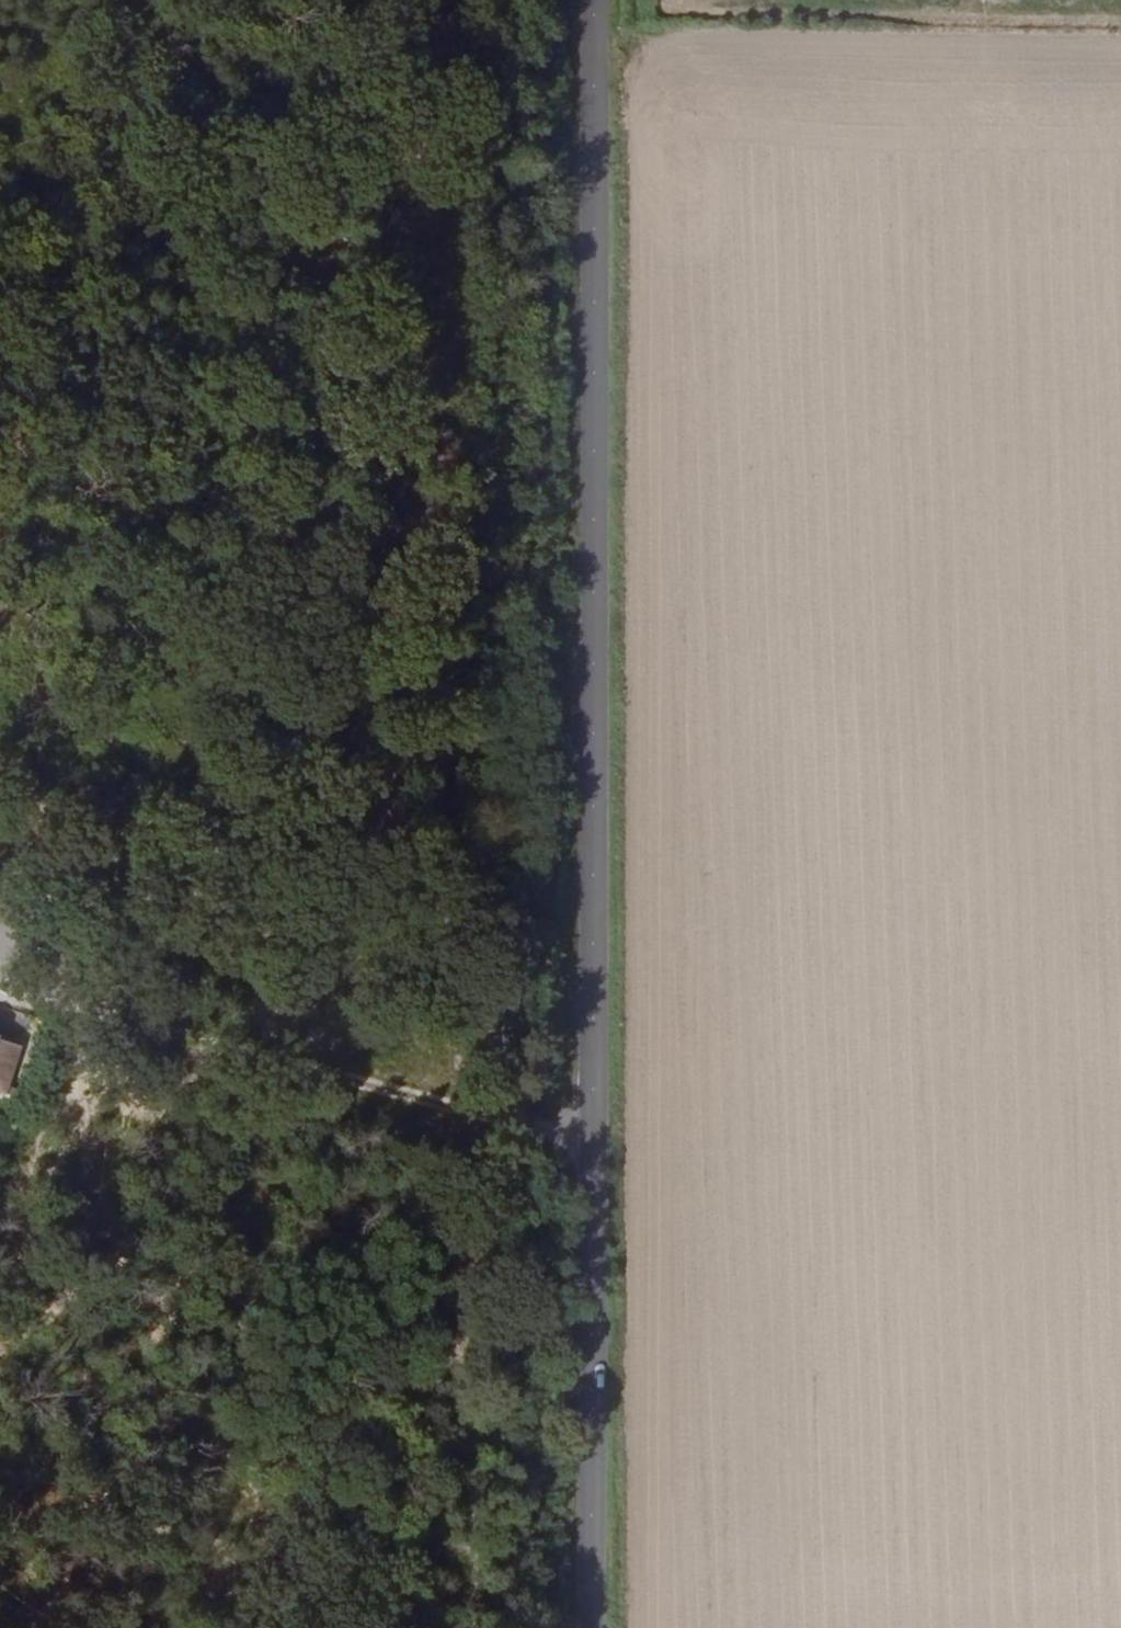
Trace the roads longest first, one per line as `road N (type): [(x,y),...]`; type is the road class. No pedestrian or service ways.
road 1 (tertiary): [(607,0),(611,1154),(600,1627)]

